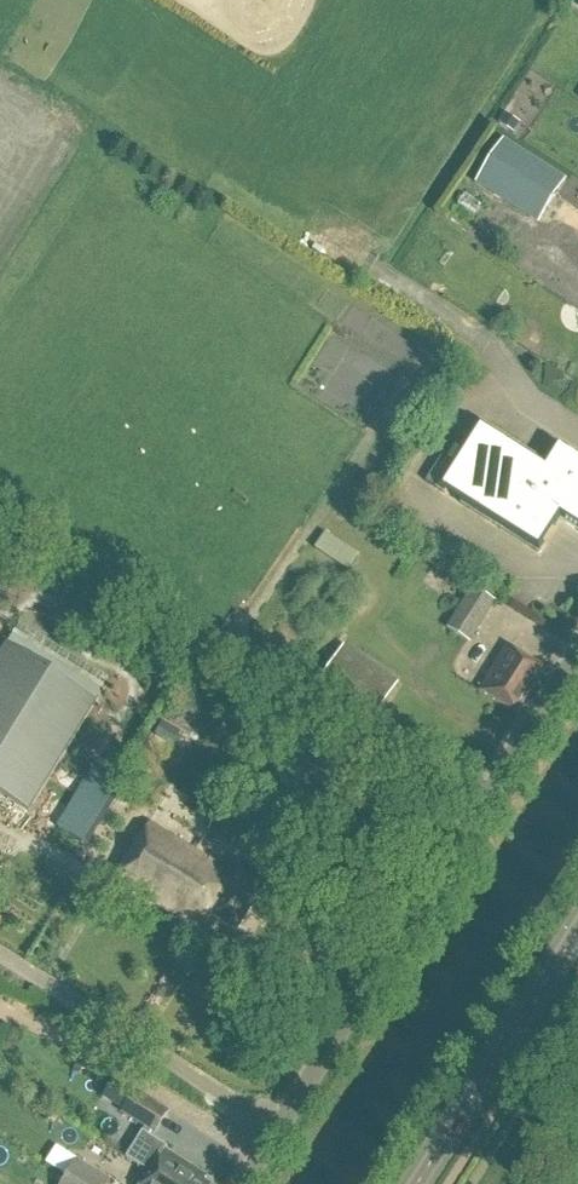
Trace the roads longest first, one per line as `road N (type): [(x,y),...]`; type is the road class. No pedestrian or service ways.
road 1 (unclassified): [(242,1183),(577,653)]
road 2 (primary): [(417,1183),(577,930)]

